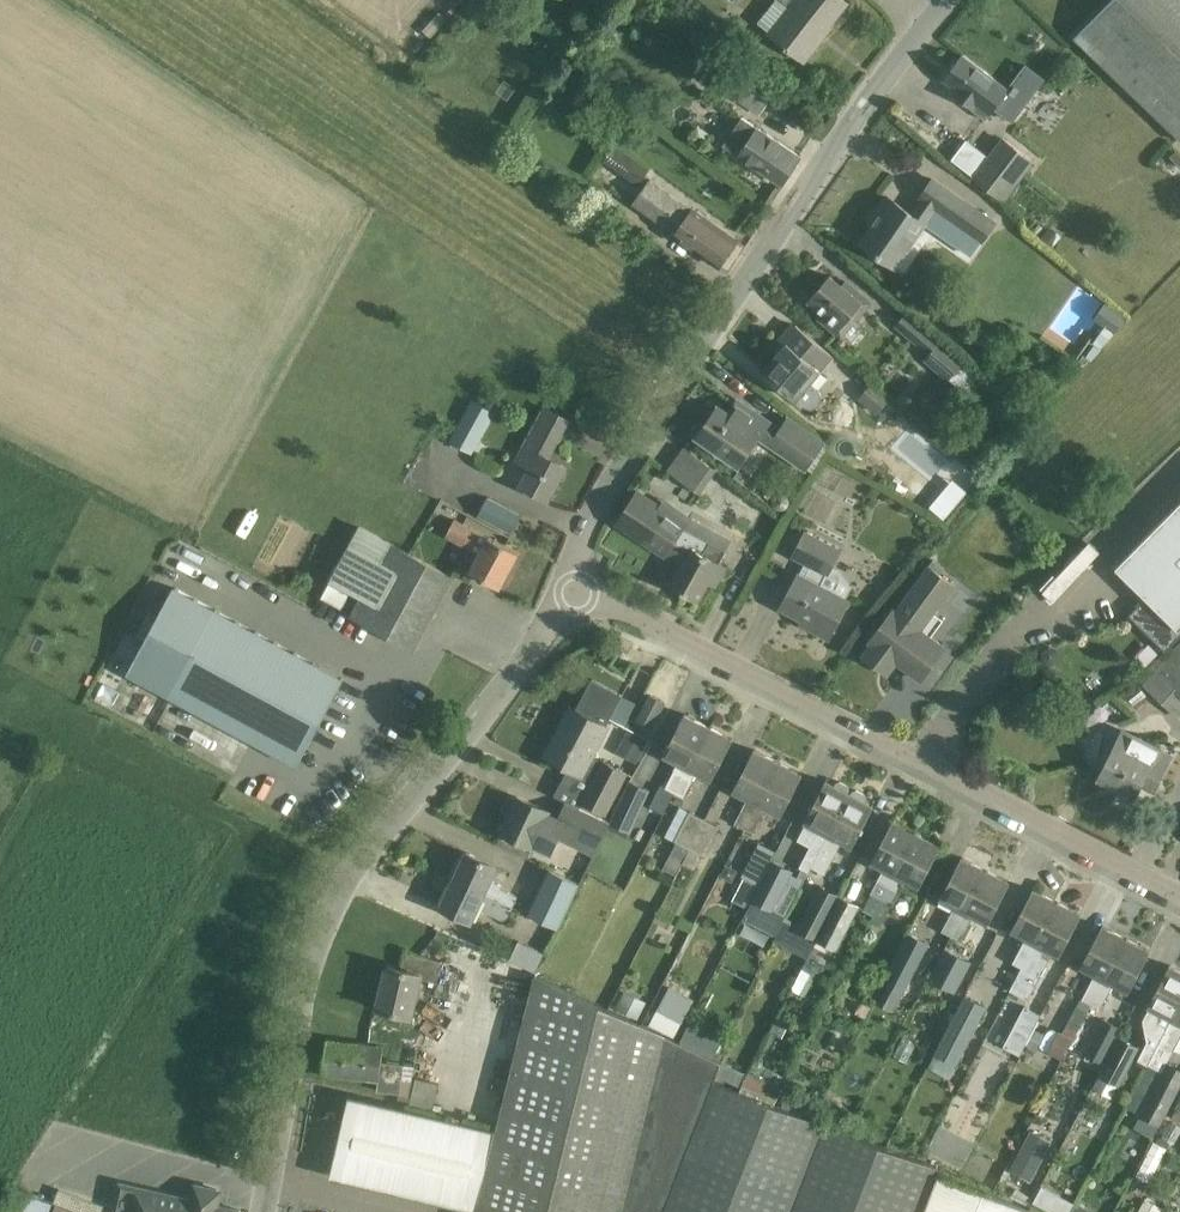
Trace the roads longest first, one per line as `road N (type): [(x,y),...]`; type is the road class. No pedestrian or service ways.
road 1 (unclassified): [(951,0),(816,178),(641,435),(591,524),(571,594)]
road 2 (unclassified): [(264,1211),(314,939),(348,870),(571,594)]
road 3 (unclassified): [(1179,898),(775,689),(571,594)]

